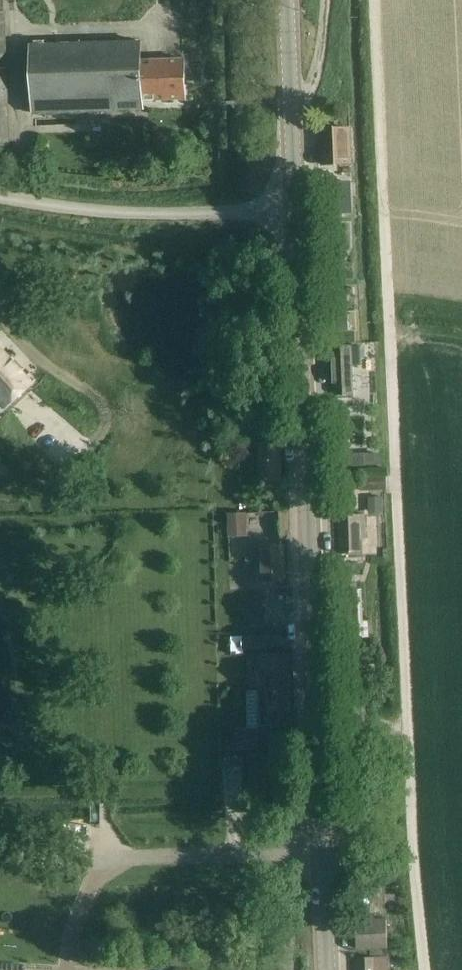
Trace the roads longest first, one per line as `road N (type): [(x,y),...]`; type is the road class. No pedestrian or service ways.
road 1 (track): [(372,0),(422,969)]
road 2 (secondary): [(320,861),(296,207)]
road 3 (unclassified): [(296,207),(163,213),(0,195)]
road 4 (secondary): [(296,207),(287,0)]
road 5 (residential): [(292,969),(289,862),(320,861)]
road 6 (track): [(292,118),(317,71),(332,0)]

